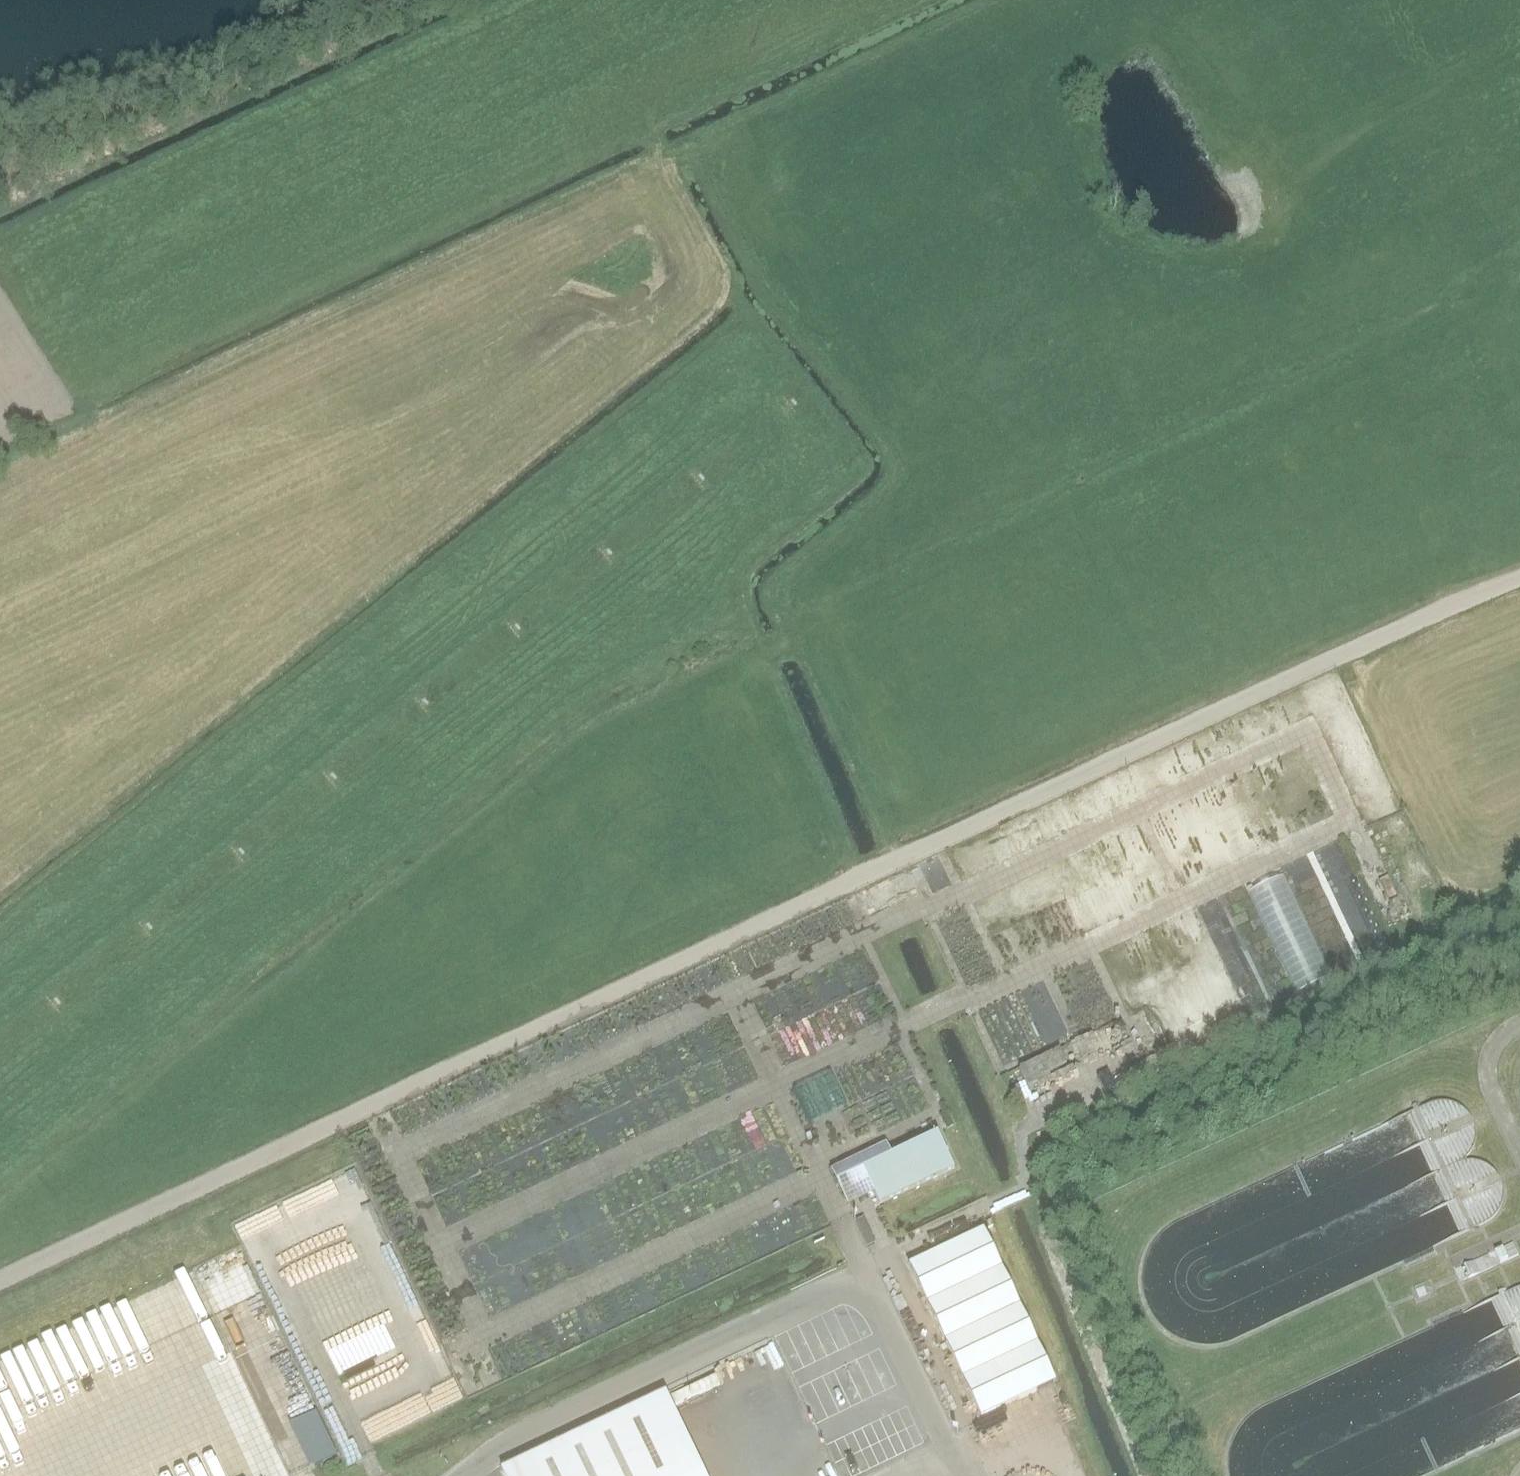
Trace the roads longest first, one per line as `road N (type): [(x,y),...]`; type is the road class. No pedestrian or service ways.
road 1 (track): [(0,1279),(1519,580)]

